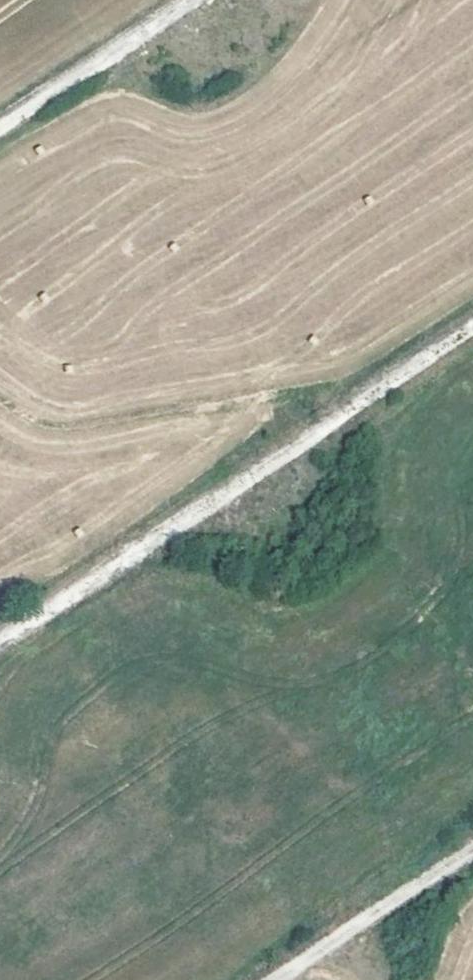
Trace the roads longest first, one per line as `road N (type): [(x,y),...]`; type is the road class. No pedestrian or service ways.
road 1 (track): [(472,863),(298,979)]

